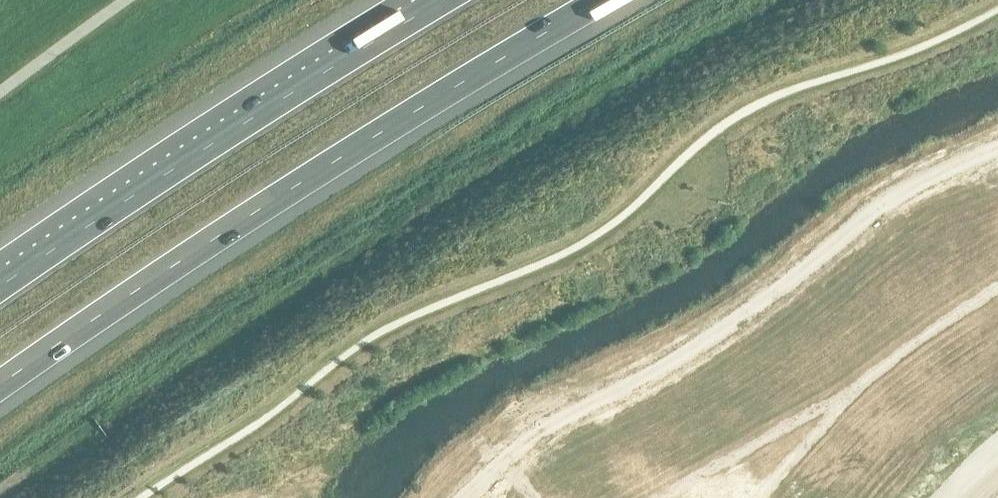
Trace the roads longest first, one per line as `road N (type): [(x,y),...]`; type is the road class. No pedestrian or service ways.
road 1 (motorway): [(0,392),(146,289),(608,0)]
road 2 (residential): [(997,149),(875,211),(724,330),(526,446),(469,497)]
road 3 (motorway): [(444,0),(0,287)]

